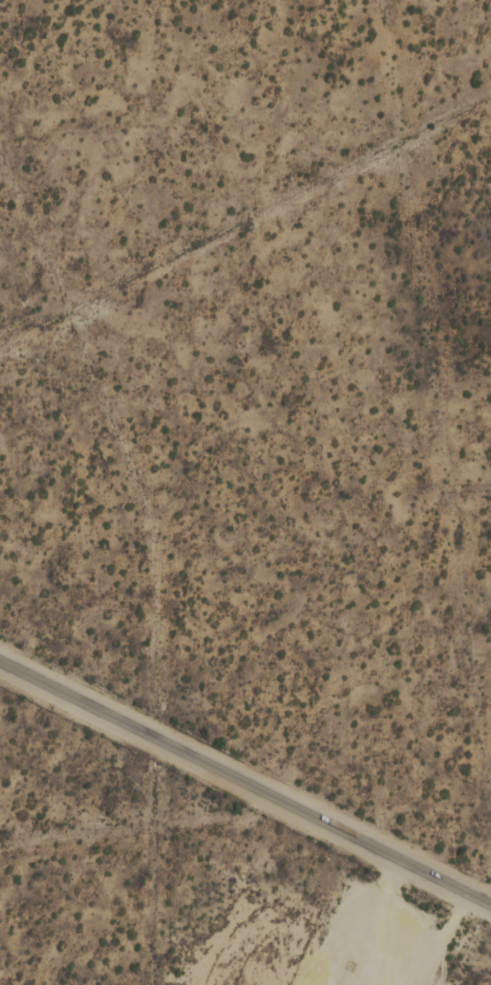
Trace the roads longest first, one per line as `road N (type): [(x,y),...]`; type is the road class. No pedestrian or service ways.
road 1 (residential): [(490,905),(0,662)]

